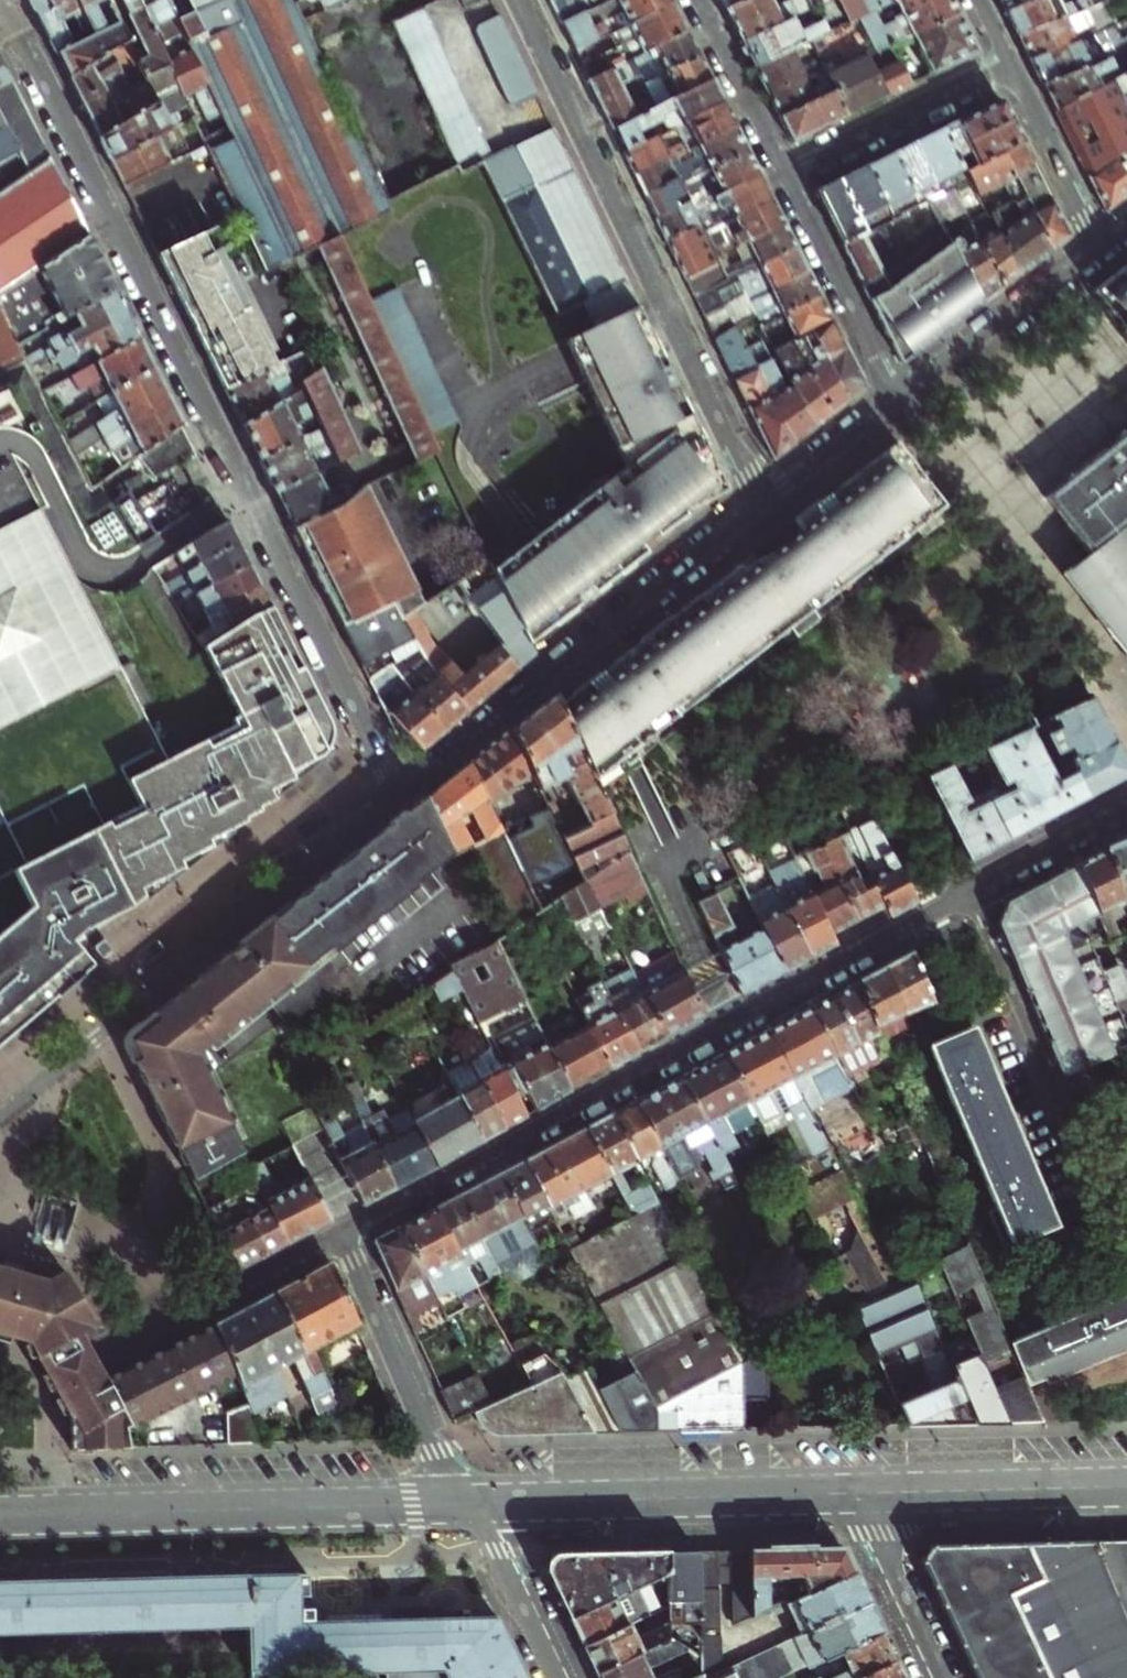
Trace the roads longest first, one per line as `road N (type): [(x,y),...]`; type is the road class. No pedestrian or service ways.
road 1 (residential): [(5,0),(401,796)]
road 2 (residential): [(969,889),(339,1235)]
road 3 (residential): [(762,504),(520,0)]
road 4 (residential): [(0,1116),(401,796)]
road 5 (residential): [(401,796),(762,504)]
road 6 (tertiary): [(0,1515),(460,1503)]
road 7 (residential): [(969,889),(1126,1270)]
road 8 (tertiary): [(477,1502),(861,1493)]
road 9 (residential): [(339,1235),(460,1503)]
road 10 (tertiary): [(861,1493),(1126,1486)]
road 11 (residential): [(339,1235),(111,1353)]
road 12 (residential): [(784,175),(897,401)]
road 13 (residential): [(897,401),(1096,248)]
road 14 (residential): [(784,175),(1008,64)]
road 15 (residential): [(1008,64),(1096,248)]
road 16 (residential): [(943,1677),(861,1493)]
road 17 (residential): [(696,0),(784,175)]
road 18 (residential): [(477,1502),(558,1677)]
road 19 (residential): [(1126,804),(969,889)]
road 20 (residential): [(762,504),(897,401)]

